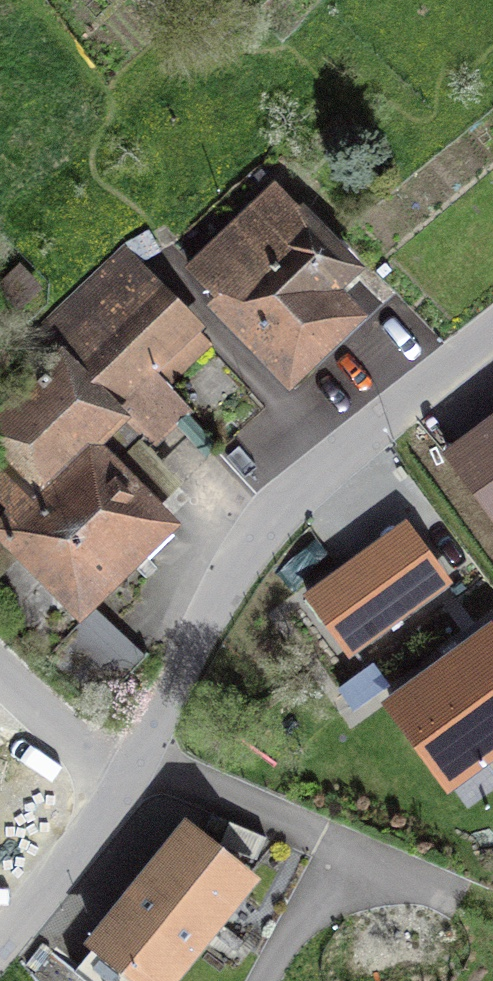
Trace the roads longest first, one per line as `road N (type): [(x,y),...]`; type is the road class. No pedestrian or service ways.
road 1 (residential): [(0,941),(138,758),(219,597),(269,521),(492,332)]

